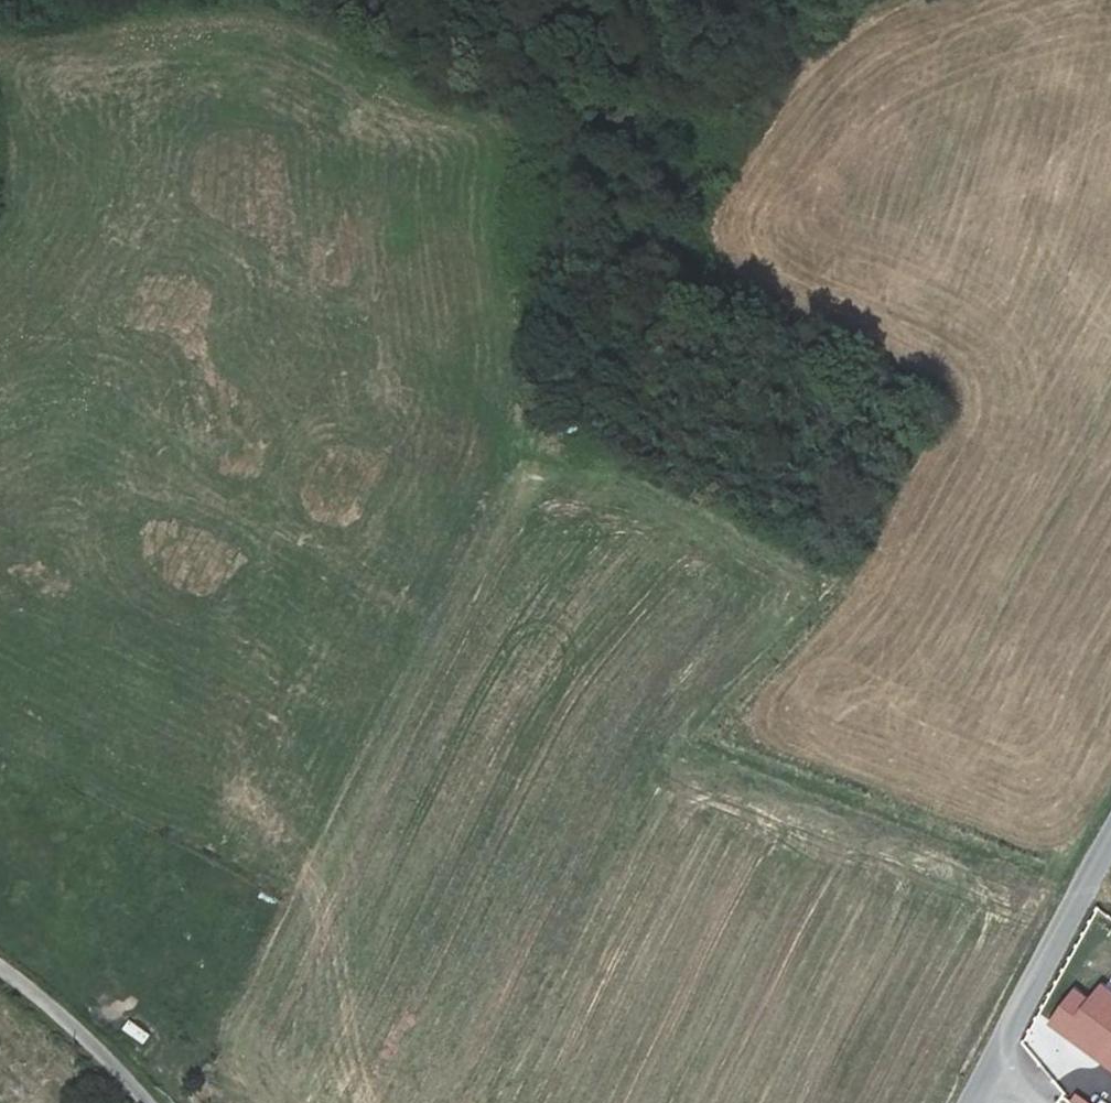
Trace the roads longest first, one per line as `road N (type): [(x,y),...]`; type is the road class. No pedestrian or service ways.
road 1 (unclassified): [(1110,839),(971,1102)]
road 2 (unclassified): [(147,1102),(49,1005),(0,968)]

